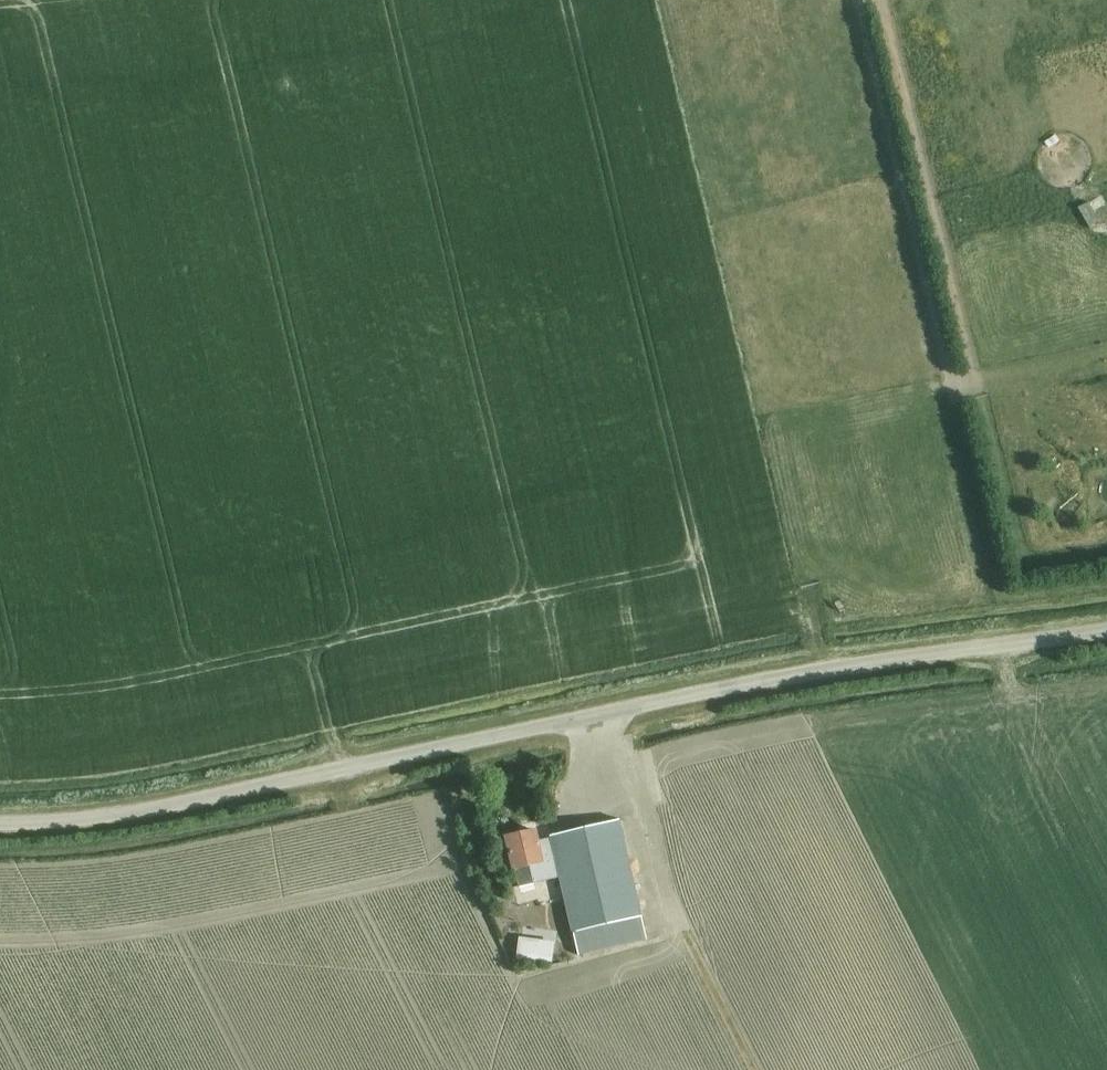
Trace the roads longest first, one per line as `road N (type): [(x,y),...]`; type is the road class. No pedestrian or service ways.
road 1 (unclassified): [(0,823),(192,804),(727,688),(1106,632)]

